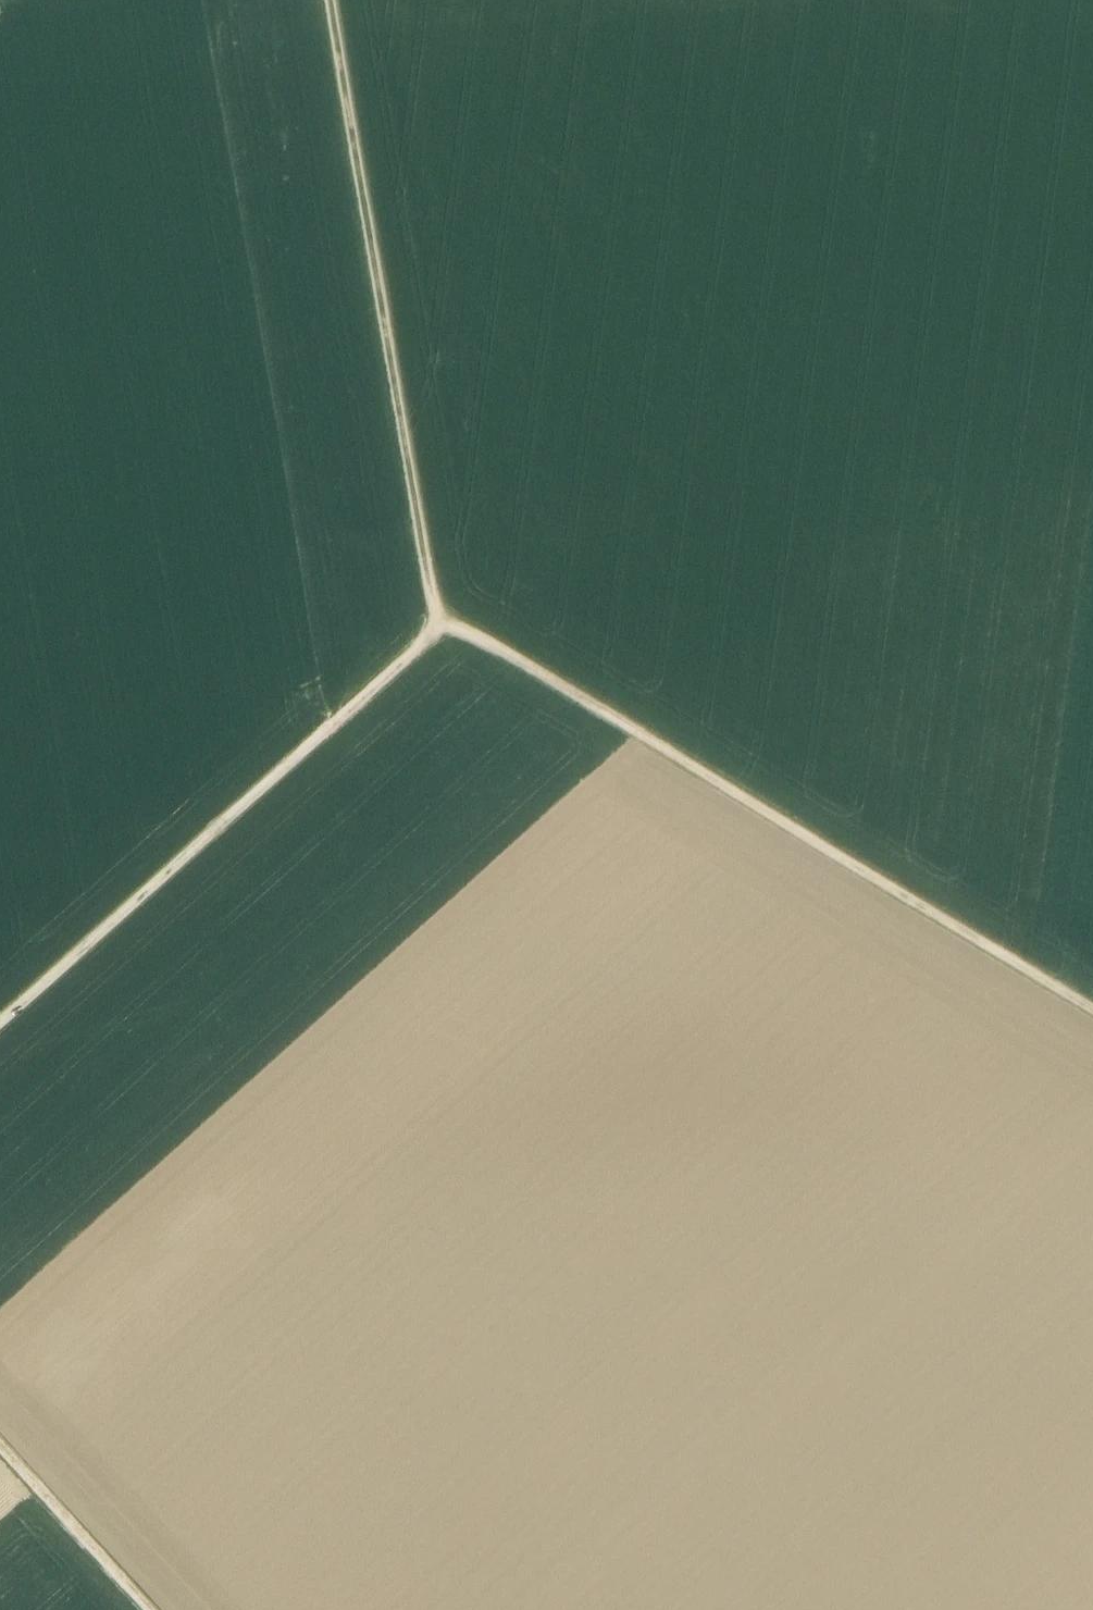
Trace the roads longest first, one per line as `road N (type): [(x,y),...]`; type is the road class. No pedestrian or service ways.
road 1 (track): [(0,1020),(444,621),(331,0)]
road 2 (track): [(444,621),(1092,1012)]
road 3 (track): [(0,1444),(153,1609)]

